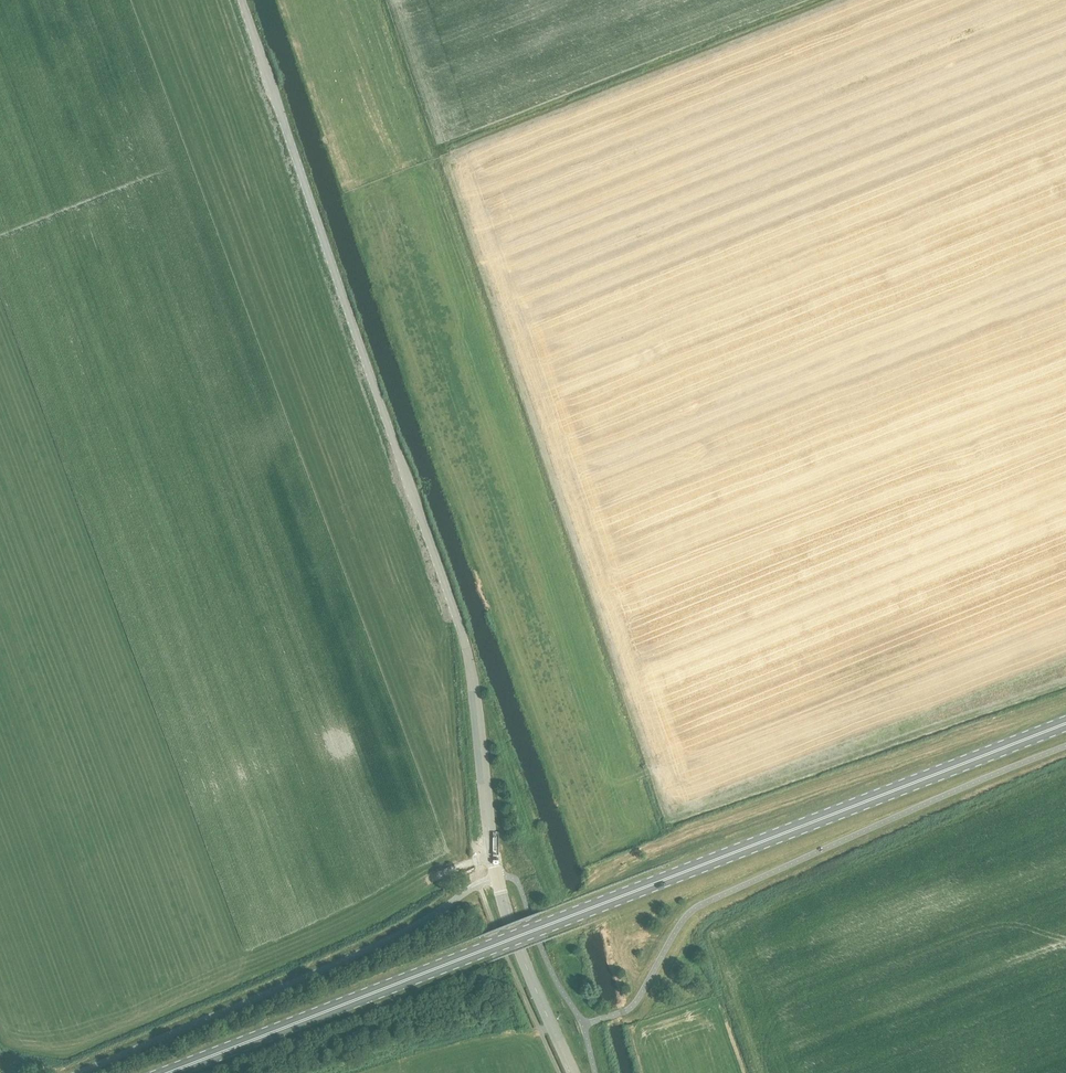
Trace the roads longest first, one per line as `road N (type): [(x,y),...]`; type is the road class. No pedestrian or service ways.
road 1 (residential): [(575,1072),(496,878),(467,646),(243,0)]
road 2 (primary): [(169,1072),(1065,724)]

